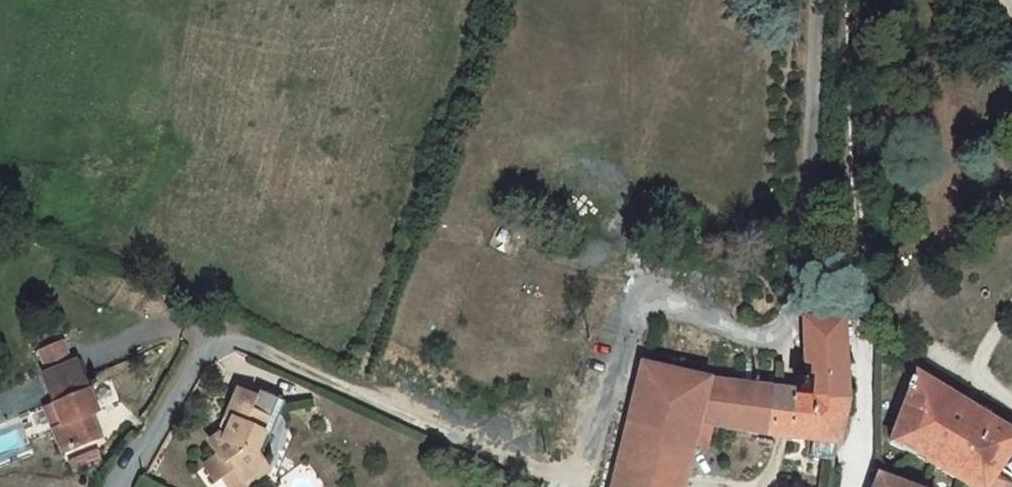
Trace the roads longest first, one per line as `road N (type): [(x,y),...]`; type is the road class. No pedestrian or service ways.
road 1 (residential): [(124,486),(213,333),(548,471),(576,466),(636,308),(671,308),(755,335),(790,321),(800,255)]
road 2 (residential): [(818,0),(800,255)]

